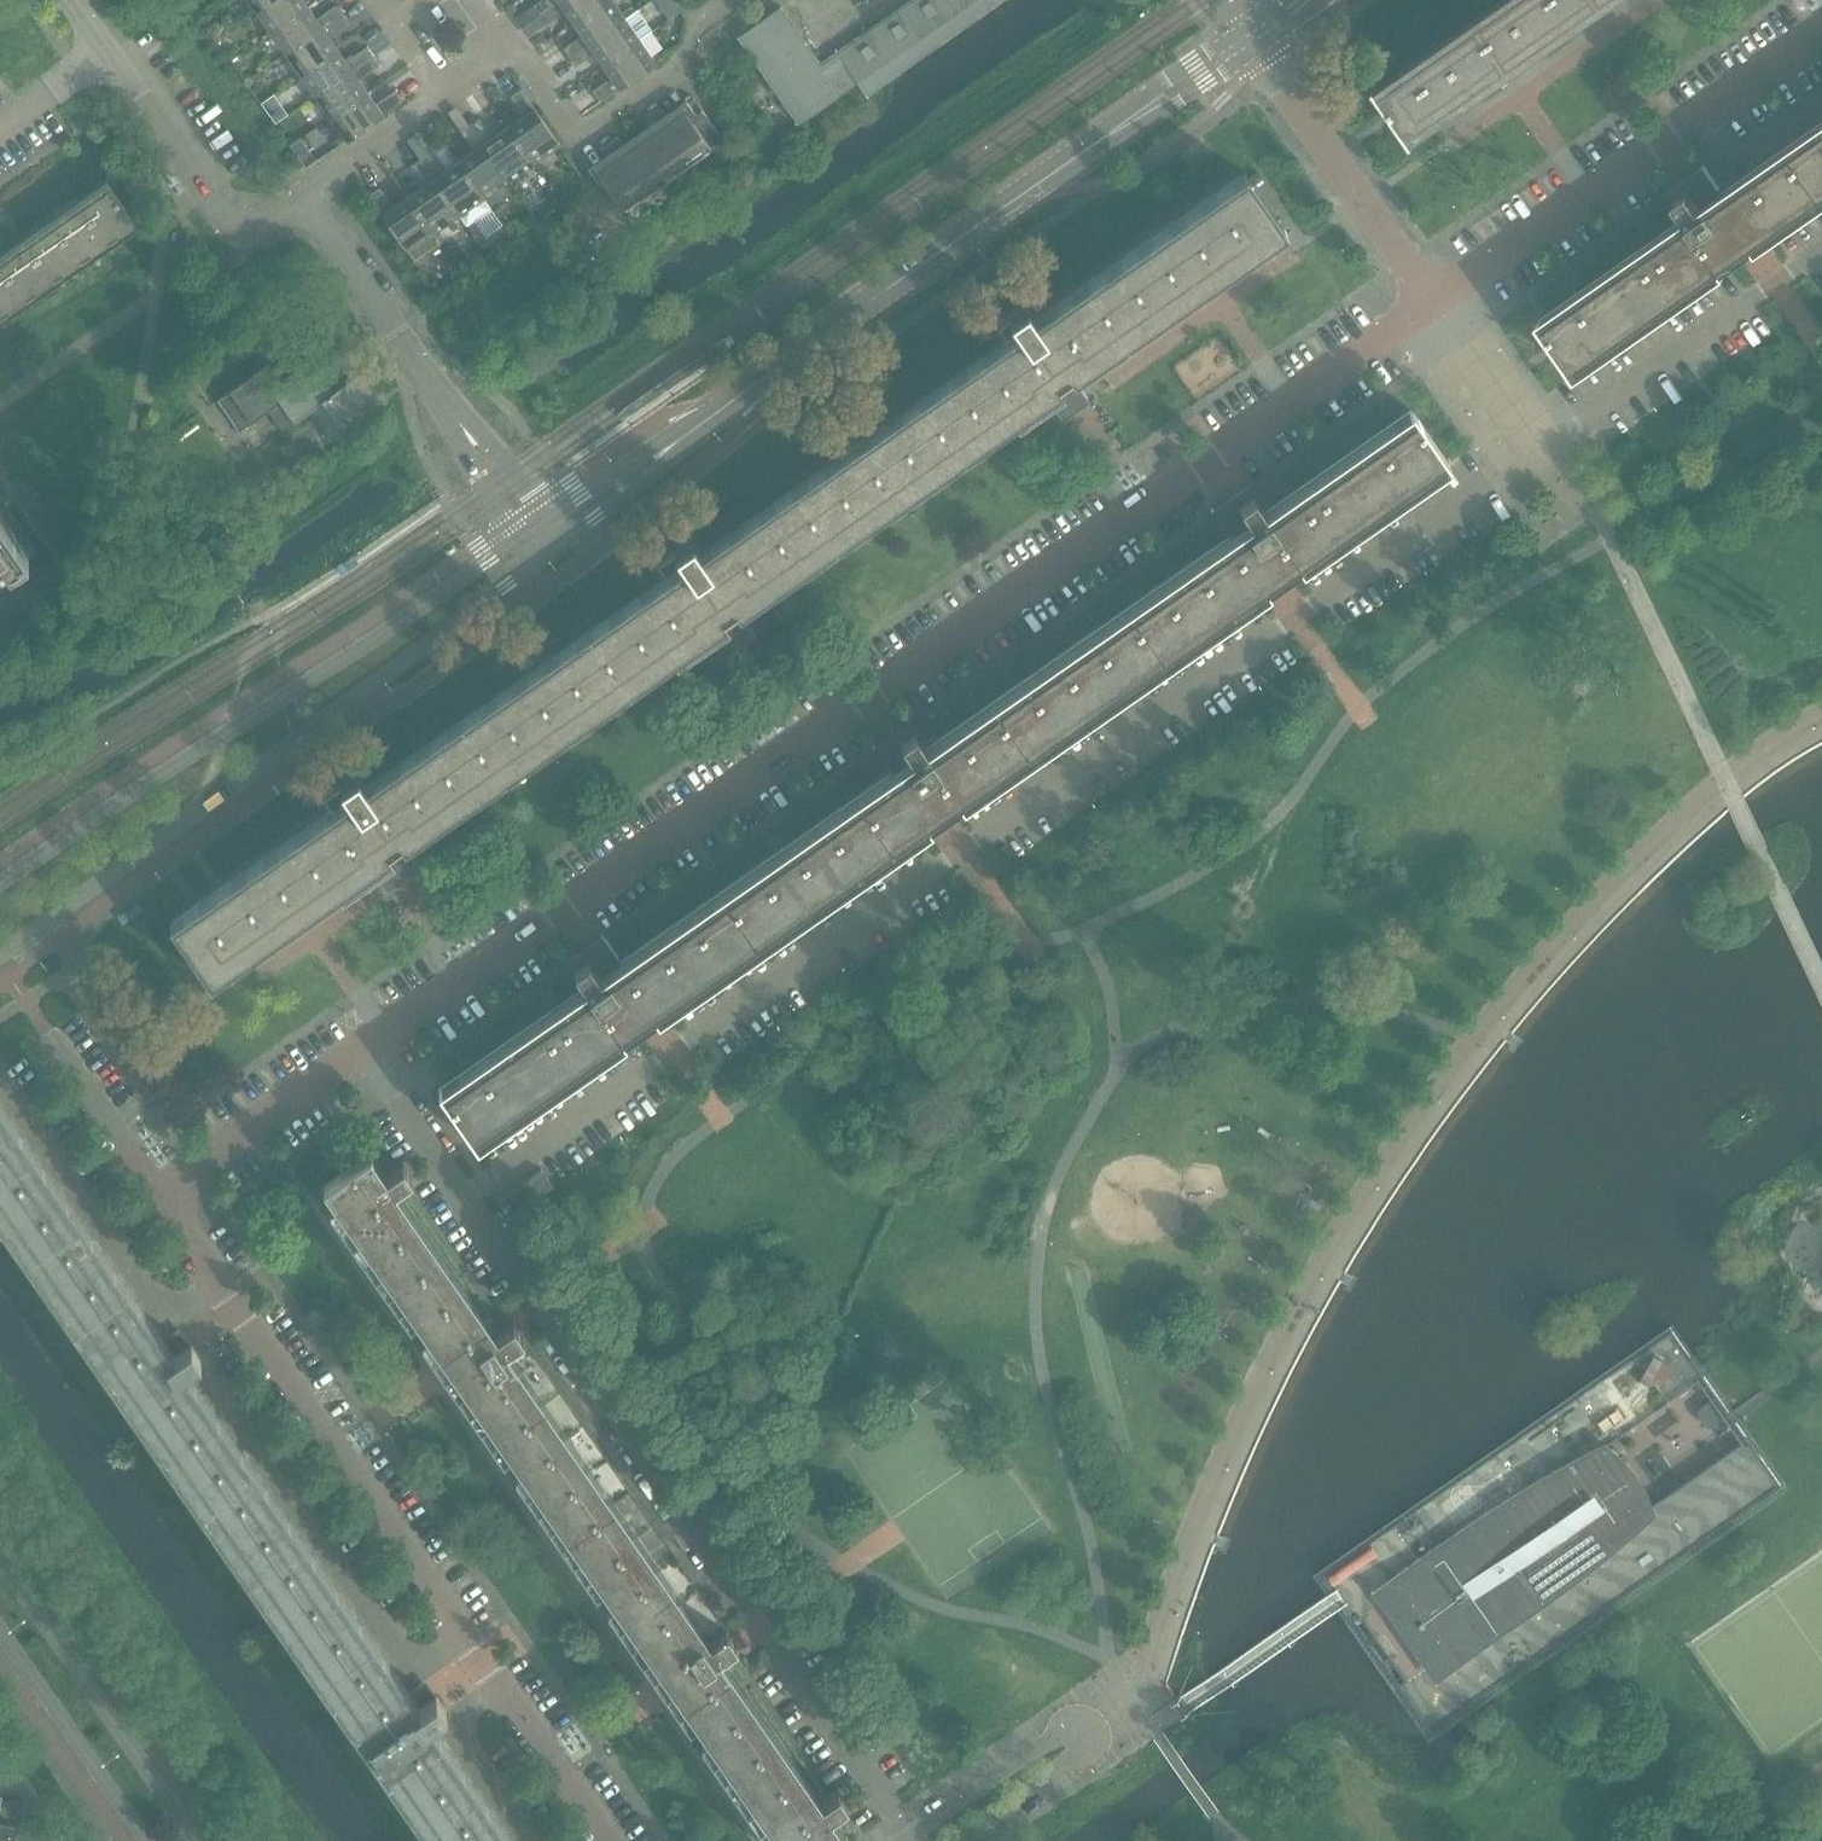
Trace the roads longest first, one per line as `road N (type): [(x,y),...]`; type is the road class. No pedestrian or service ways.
road 1 (residential): [(156,1194),(1433,303)]
road 2 (residential): [(609,1840),(156,1194)]
road 3 (tertiary): [(0,957),(552,551)]
road 4 (tertiary): [(535,527),(0,886)]
road 5 (tertiary): [(759,380),(1256,37)]
road 6 (residential): [(1433,303),(1821,36)]
road 7 (residential): [(535,527),(302,195)]
road 8 (residential): [(959,1840),(1070,1764),(1077,1739),(1055,1738),(904,1840)]
road 9 (secondary): [(197,1840),(0,1556)]
road 10 (residential): [(1433,303),(1256,37)]
road 11 (residential): [(302,195),(259,223),(218,217),(106,57)]
road 12 (tertiary): [(552,551),(759,380)]
road 13 (tertiary): [(759,380),(535,527)]
road 14 (secondary): [(0,1629),(146,1840)]
road 15 (residential): [(577,138),(678,69),(696,27),(733,0)]
road 16 (residential): [(156,1194),(48,1038)]
road 17 (residential): [(302,195),(442,92)]
road 18 (residential): [(0,131),(106,57)]

